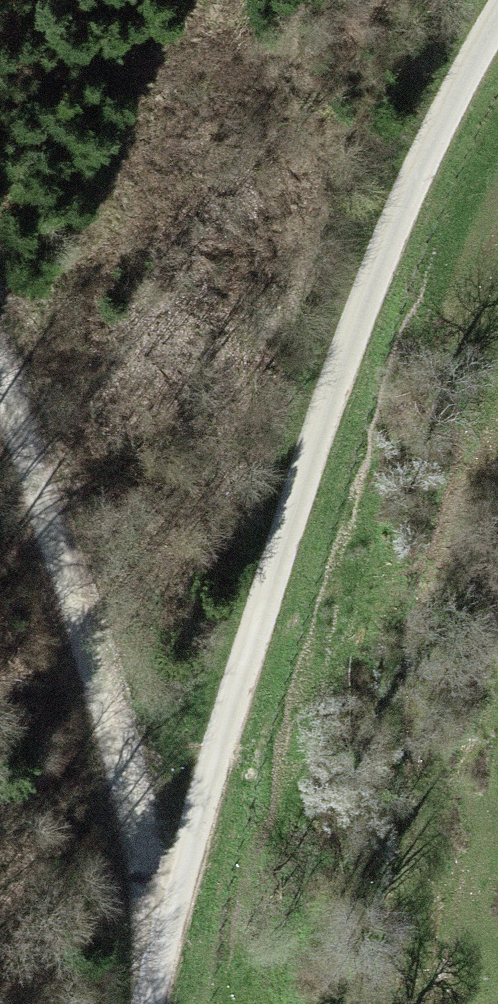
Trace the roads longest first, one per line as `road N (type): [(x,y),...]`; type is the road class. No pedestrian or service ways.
road 1 (track): [(497,14),(425,154),(369,288),(165,940),(154,1003)]
road 2 (track): [(0,383),(165,940)]

